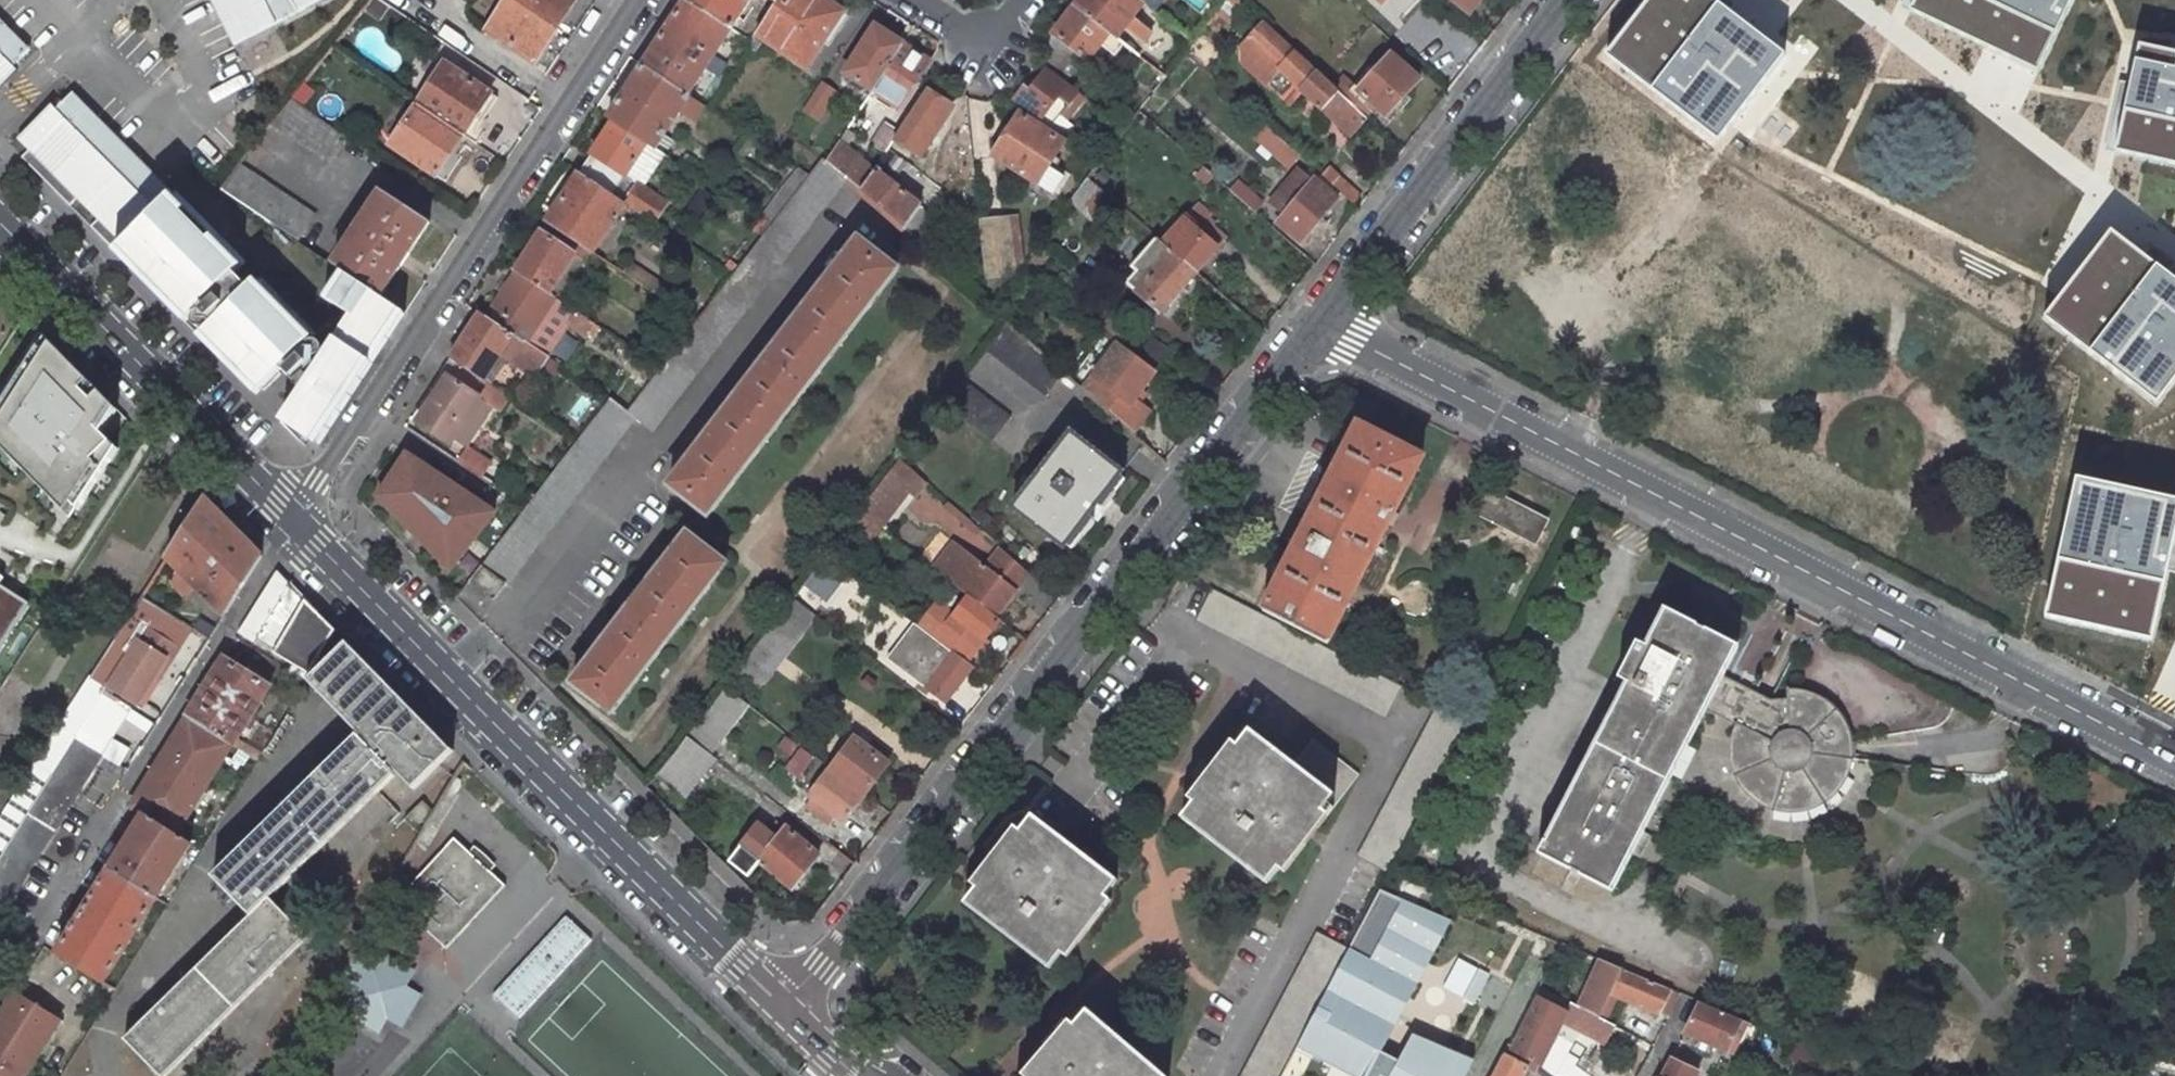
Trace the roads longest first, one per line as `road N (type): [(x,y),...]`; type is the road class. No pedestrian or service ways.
road 1 (residential): [(1317,320),(2174,761)]
road 2 (residential): [(788,1011),(1317,320)]
road 3 (tertiary): [(297,519),(788,1011)]
road 4 (residential): [(637,0),(297,519)]
road 5 (residential): [(297,519),(0,981)]
road 6 (tertiary): [(0,218),(297,519)]
road 7 (residential): [(1317,320),(1562,0)]
road 8 (residential): [(925,0),(985,39),(1015,0)]

